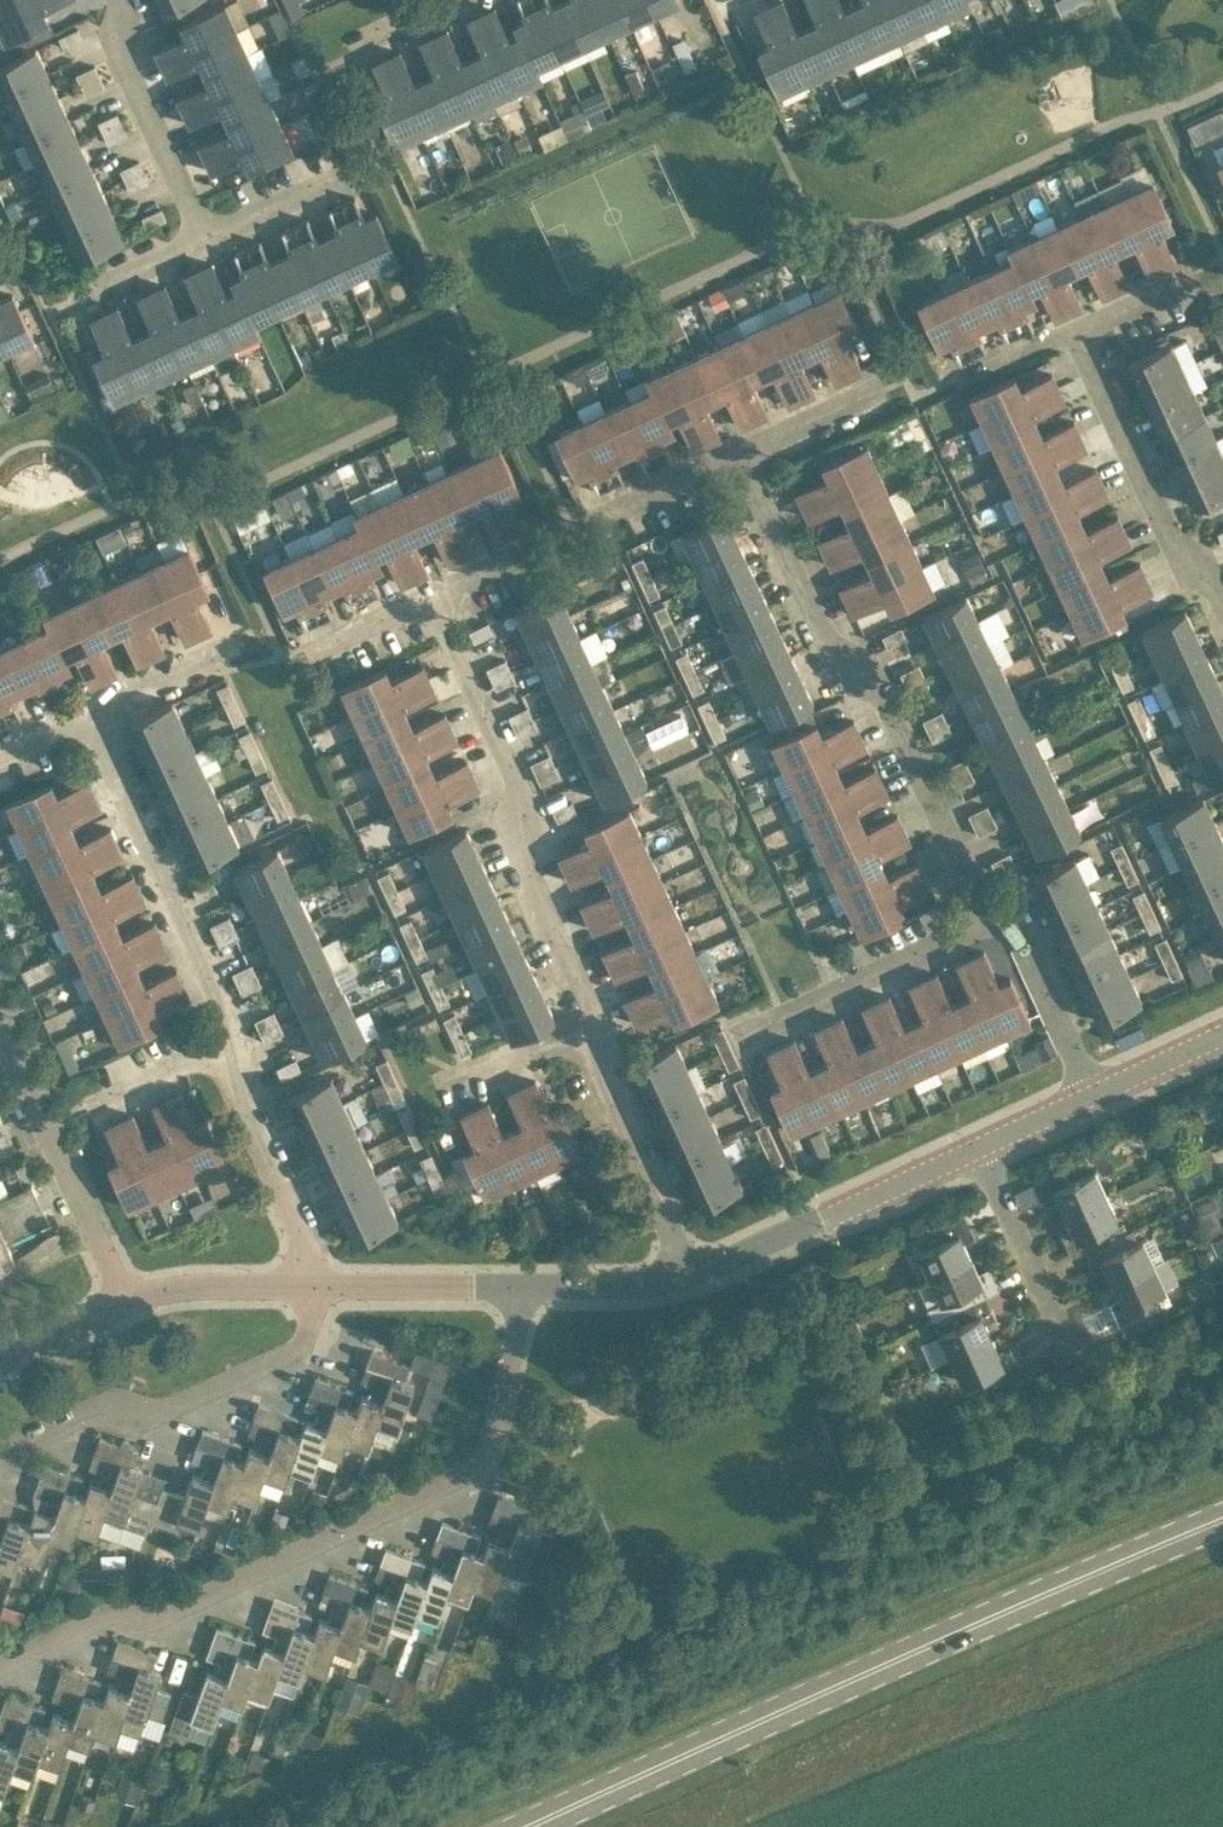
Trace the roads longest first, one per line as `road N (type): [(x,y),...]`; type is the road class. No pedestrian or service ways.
road 1 (residential): [(0,1662),(116,1607),(157,1618),(466,1473),(483,1461),(492,1433),(525,1283)]
road 2 (primary): [(547,1826),(953,1632),(1169,1541)]
road 3 (residential): [(987,922),(897,720),(834,651),(738,448)]
road 4 (residential): [(590,1026),(586,990),(516,843),(517,777),(434,599)]
road 5 (residential): [(0,1453),(110,1402),(148,1415),(299,1348),(313,1322),(312,1284)]
road 6 (residential): [(236,1036),(86,709)]
road 7 (unclassified): [(689,1273),(980,1146)]
road 8 (residential): [(1222,597),(1207,559),(1166,527),(1080,327)]
road 9 (residential): [(689,1273),(595,1057),(590,1026)]
road 10 (residential): [(312,1284),(312,1261),(244,1100),(236,1036)]
road 11 (residential): [(748,1030),(987,922)]
road 12 (residential): [(209,238),(123,57),(119,0)]
road 13 (residential): [(99,1232),(0,1027)]
road 14 (residential): [(1092,1095),(1019,927),(987,922)]
road 15 (unclassified): [(312,1284),(525,1283)]
road 16 (residential): [(1066,1337),(980,1146)]
road 17 (unclassified): [(132,1301),(181,1286),(312,1284)]
road 18 (residential): [(49,311),(209,238)]
road 19 (unclassified): [(525,1283),(631,1284),(689,1273)]
road 20 (residential): [(738,448),(879,384)]
road 21 (residential): [(450,1086),(590,1026)]
road 22 (residential): [(99,1098),(236,1036)]
road 23 (residential): [(209,238),(341,174)]
road 24 (unclassified): [(0,1359),(132,1301)]
road 25 (residential): [(86,709),(217,650)]
road 26 (unclassified): [(1092,1095),(1222,1035)]
road 27 (residential): [(619,505),(738,448)]
road 28 (residential): [(318,651),(434,599)]
road 29 (unclassified): [(980,1146),(1092,1095)]
road 30 (residential): [(1080,327),(1191,281)]

